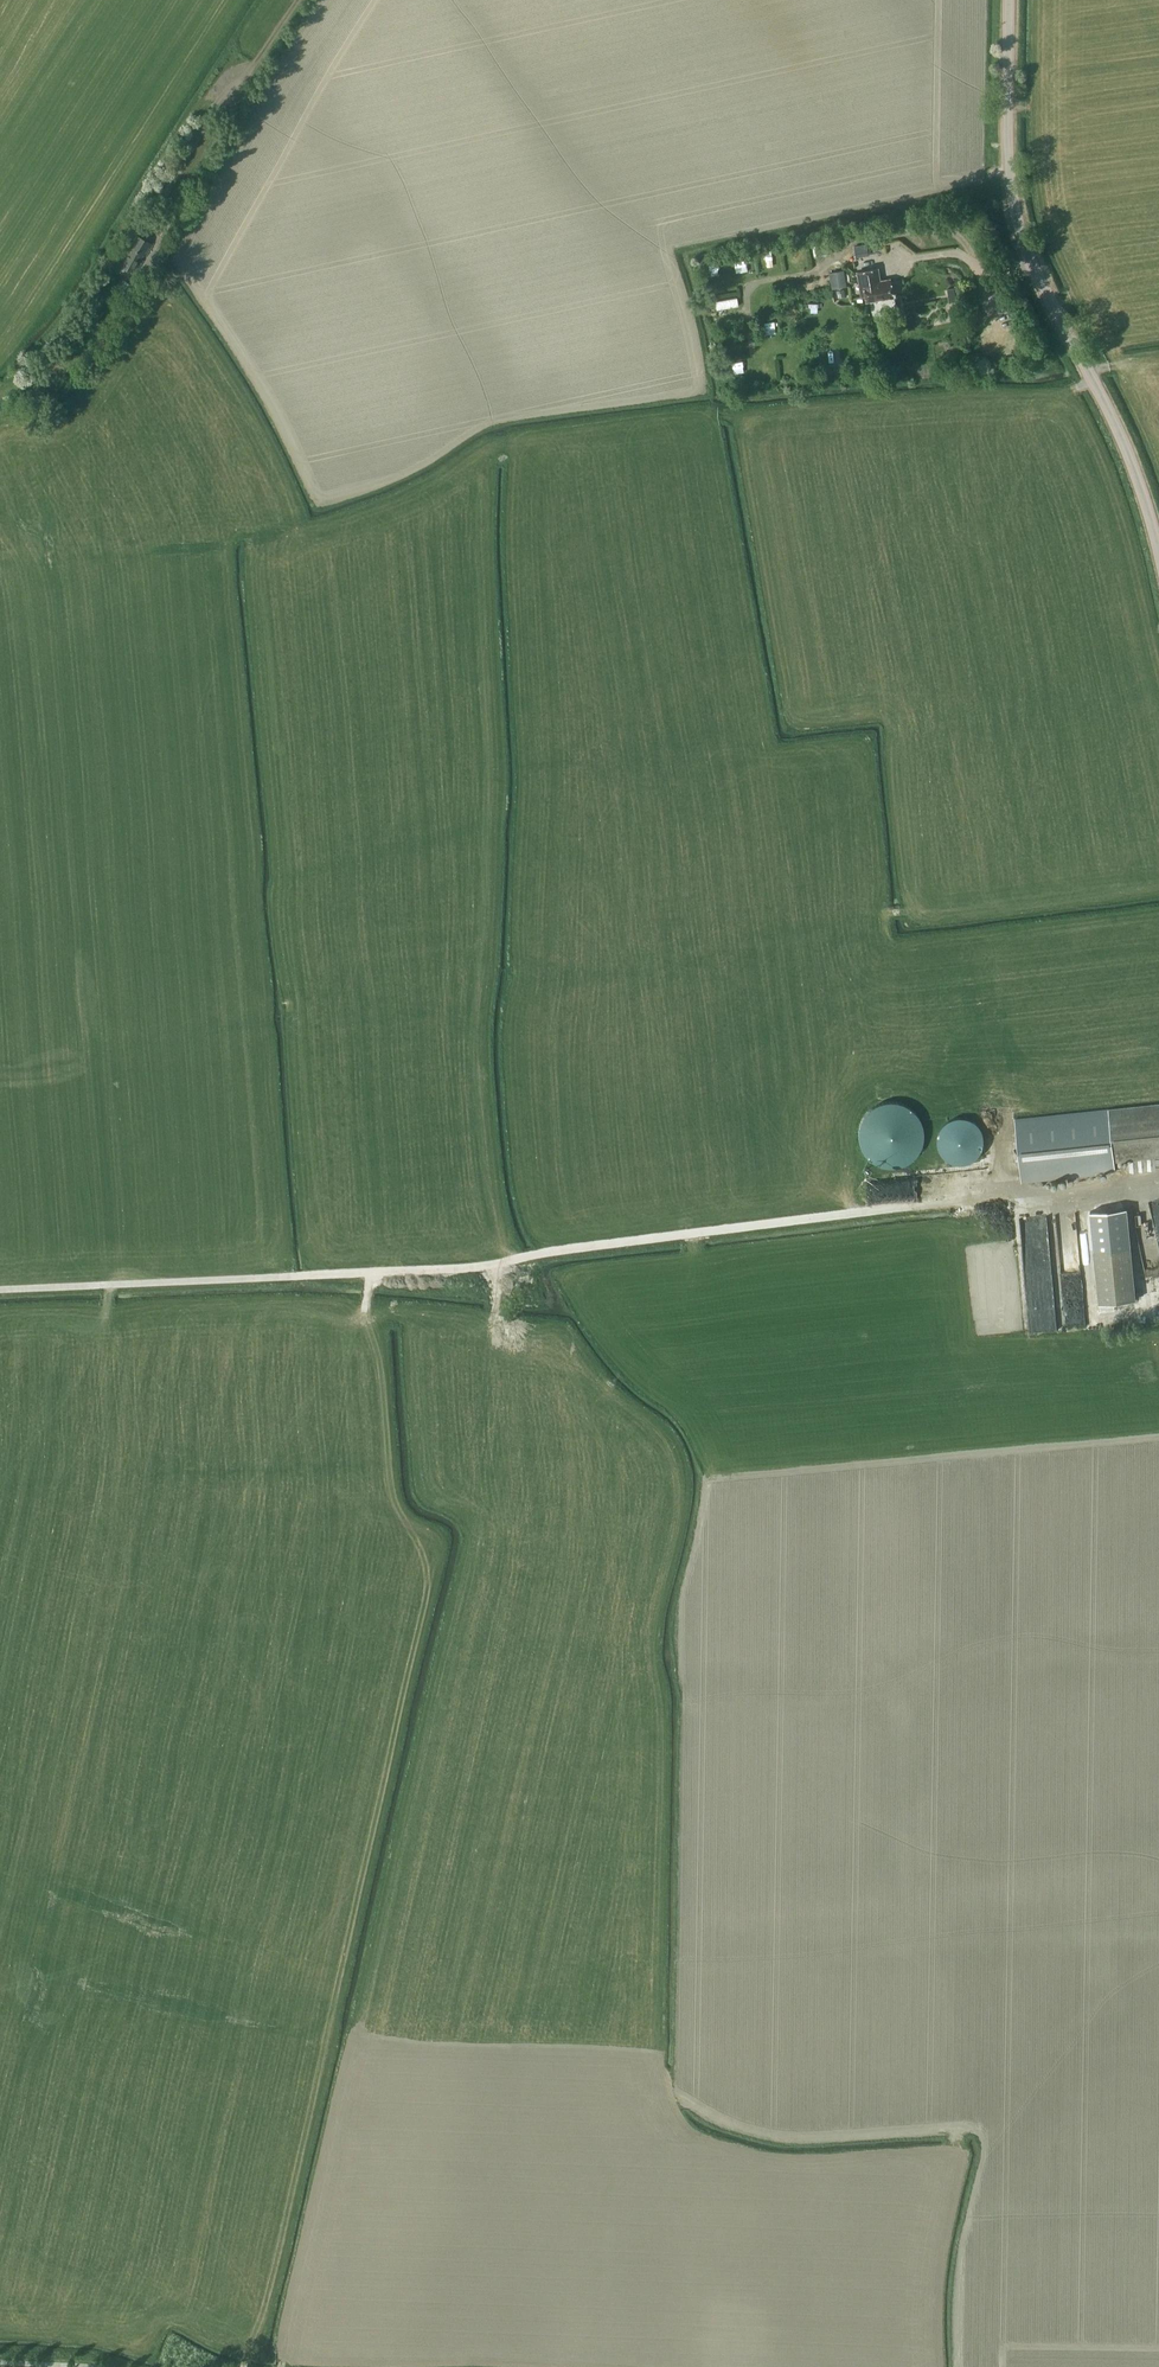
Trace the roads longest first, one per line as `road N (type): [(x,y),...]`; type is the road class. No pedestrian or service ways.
road 1 (tertiary): [(1158,551),(1128,449),(1032,264),(1020,224),(1008,154),(1010,0)]

